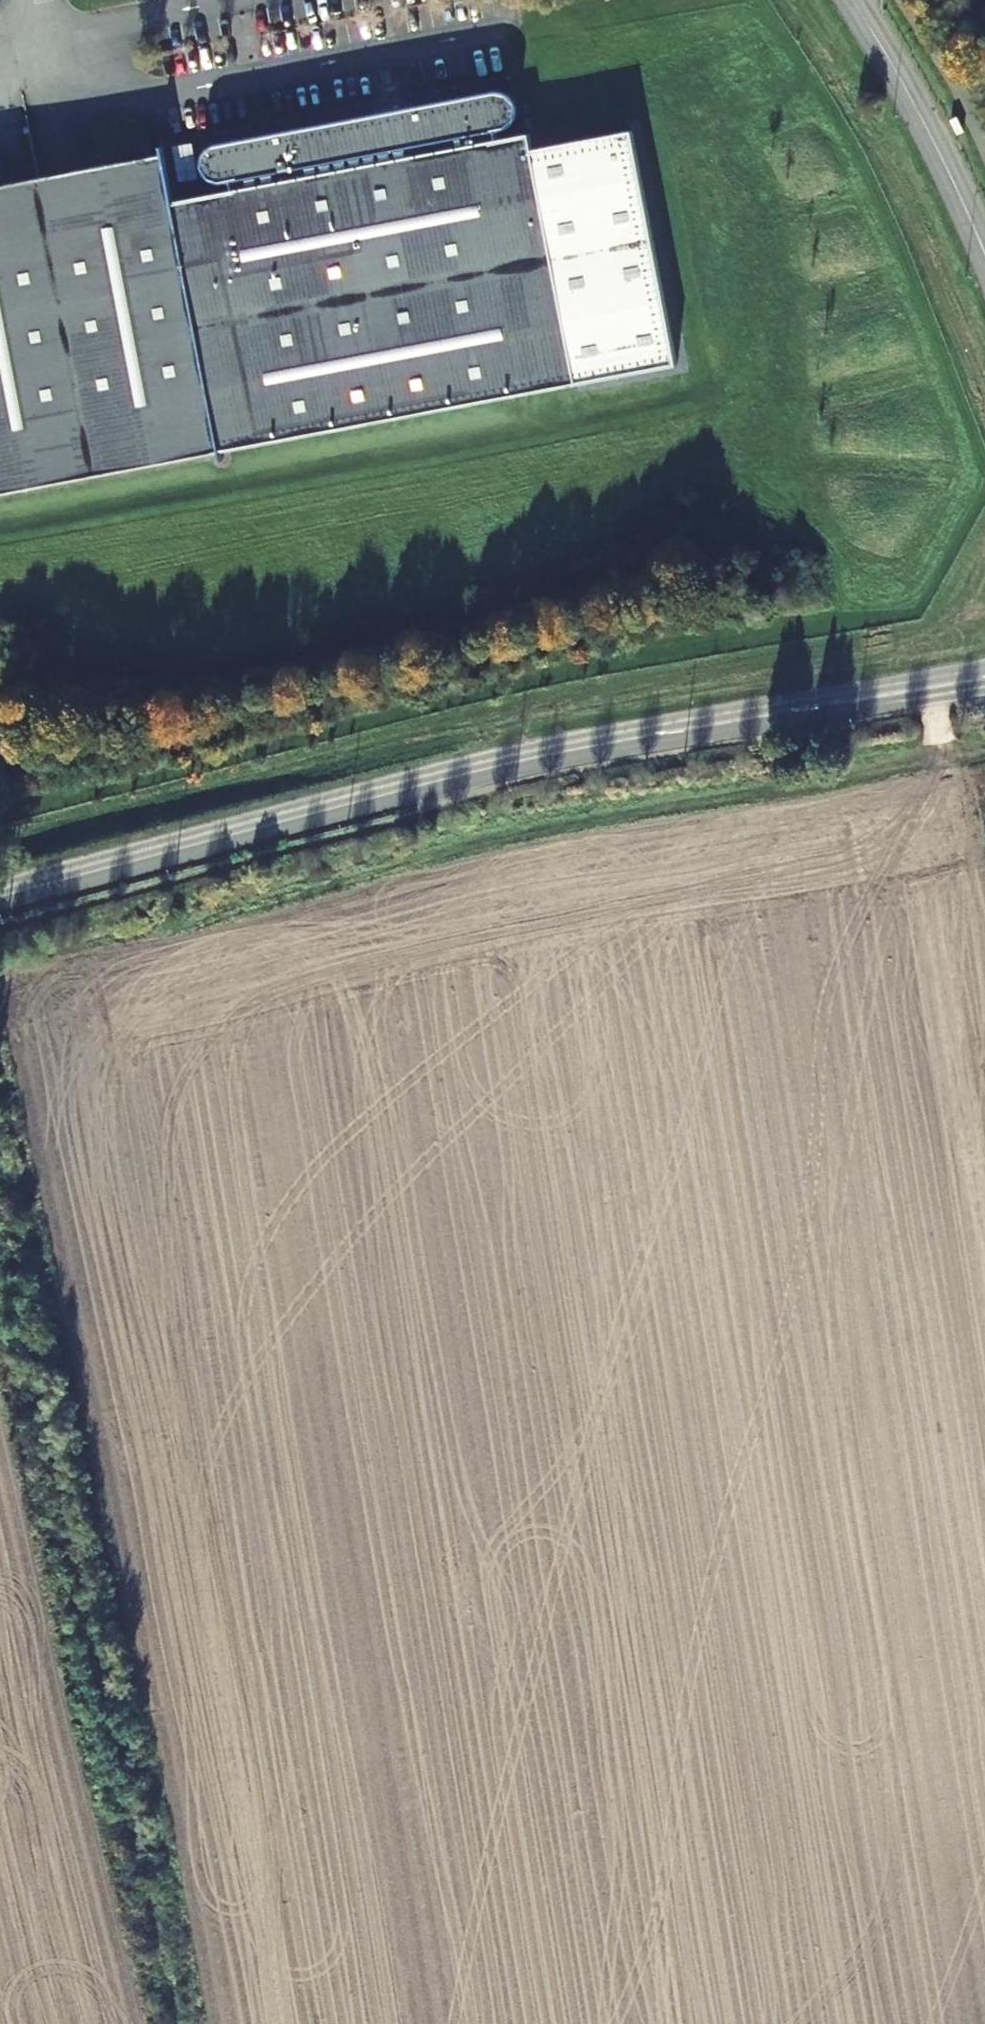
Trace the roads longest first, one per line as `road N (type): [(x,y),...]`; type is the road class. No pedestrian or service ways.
road 1 (tertiary): [(0,895),(521,757),(984,677)]
road 2 (tertiary): [(853,0),(920,113),(984,253)]

